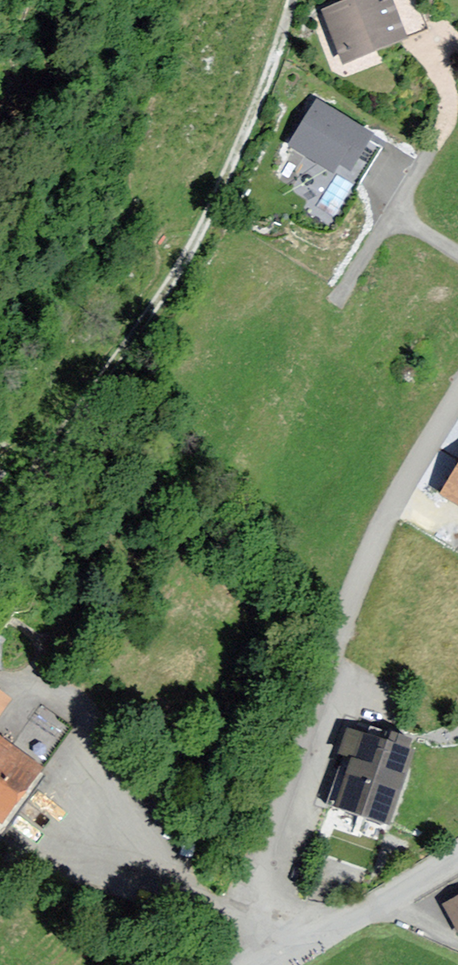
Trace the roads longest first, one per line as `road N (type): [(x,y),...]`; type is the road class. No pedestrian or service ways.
road 1 (residential): [(288,958),(260,897),(289,791),(383,515),(457,392)]
road 2 (track): [(0,518),(79,417),(161,288),(239,148),(288,0)]
road 3 (unclassified): [(457,855),(288,958)]

